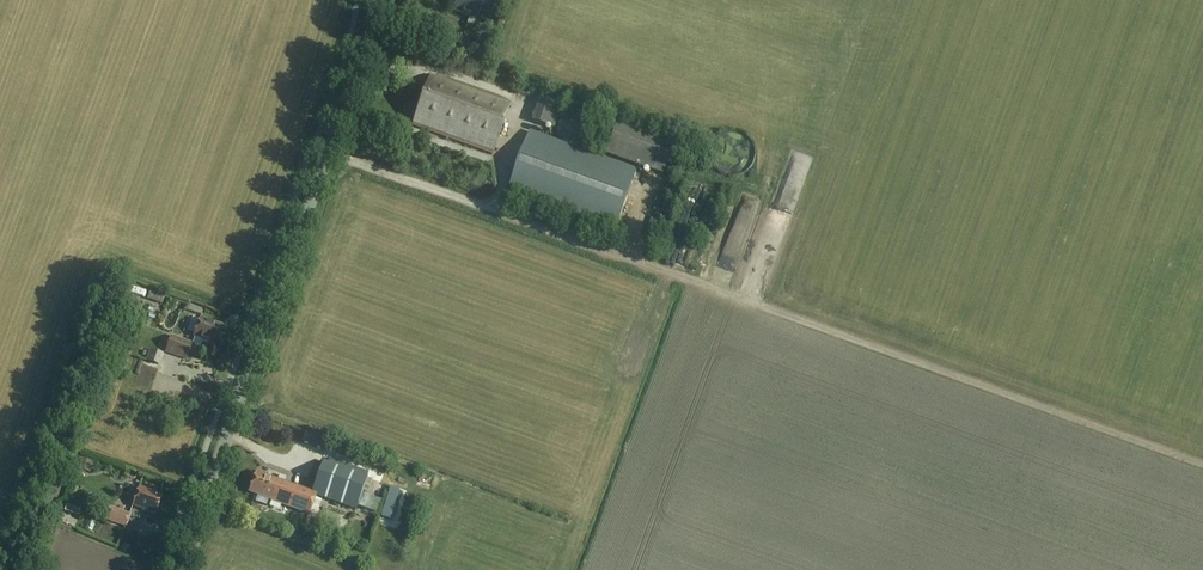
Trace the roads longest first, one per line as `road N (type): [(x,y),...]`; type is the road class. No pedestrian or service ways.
road 1 (track): [(1202,465),(330,148)]
road 2 (tertiary): [(178,569),(375,0)]

